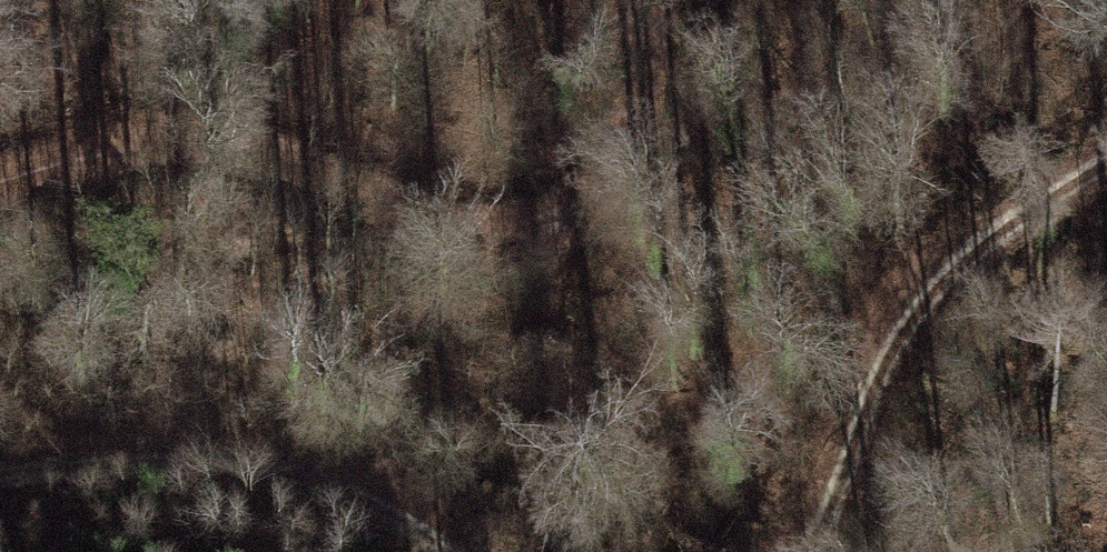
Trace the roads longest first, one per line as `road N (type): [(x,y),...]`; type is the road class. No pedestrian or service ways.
road 1 (track): [(0,187),(99,152),(210,144),(388,204),(537,230),(610,160),(645,0)]
road 2 (track): [(808,551),(902,320),(994,220),(1106,159)]
road 3 (track): [(0,477),(235,462),(351,487),(462,551)]

